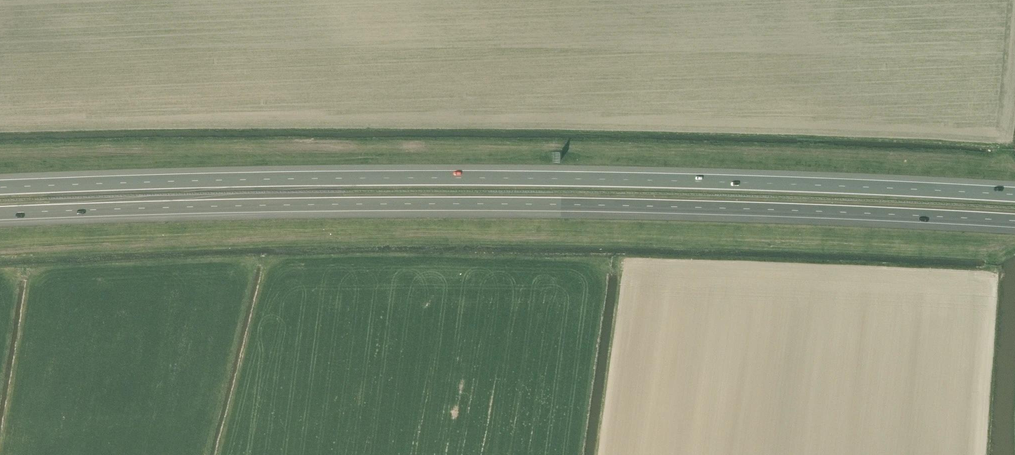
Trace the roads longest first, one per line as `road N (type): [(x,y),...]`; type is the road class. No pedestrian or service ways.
road 1 (motorway): [(0,213),(524,204),(1014,220)]
road 2 (motorway): [(1014,194),(503,178),(0,187)]

